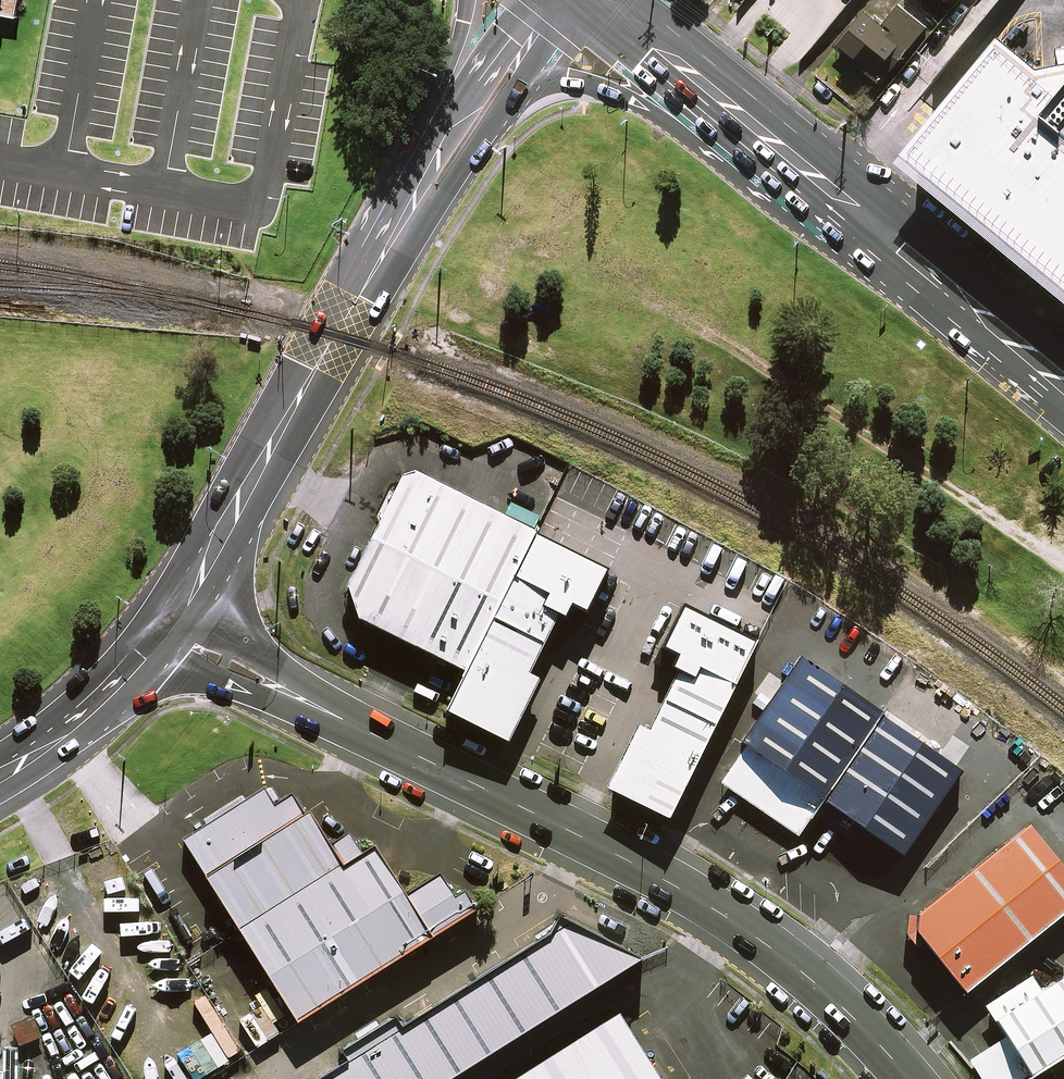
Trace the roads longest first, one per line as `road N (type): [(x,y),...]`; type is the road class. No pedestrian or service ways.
road 1 (tertiary): [(910,1078),(813,981),(720,912),(168,633)]
road 2 (secondary): [(417,205),(168,633)]
road 3 (secondary): [(797,161),(685,135),(594,84),(520,85)]
road 4 (secondary): [(593,0),(797,161)]
road 5 (secondary): [(1063,411),(938,308),(902,248)]
road 6 (secondary): [(168,633),(69,734),(0,774)]
road 7 (secondary): [(902,248),(975,283),(1063,354)]
road 8 (secondary): [(429,161),(534,0)]
road 9 (secondary): [(429,161),(465,0)]
road 10 (secondary): [(520,85),(455,175),(417,205)]
road 11 (secondary): [(797,161),(902,248)]

